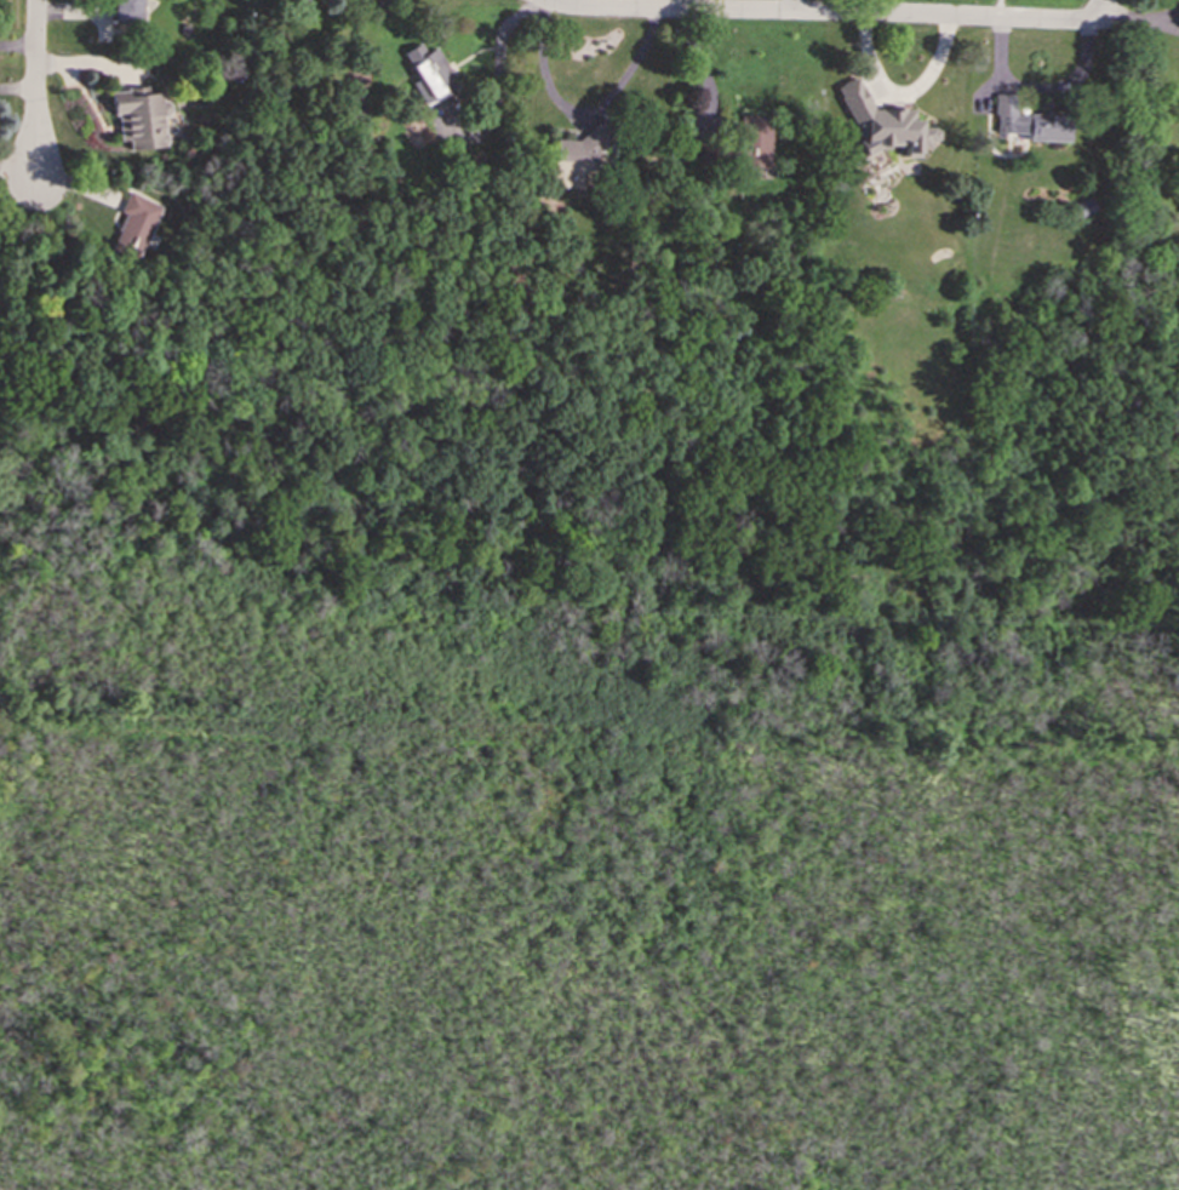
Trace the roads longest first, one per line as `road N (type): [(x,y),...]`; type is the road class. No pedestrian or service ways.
road 1 (residential): [(1101,8),(1076,23),(603,10),(554,0)]
road 2 (residential): [(35,177),(36,0)]

